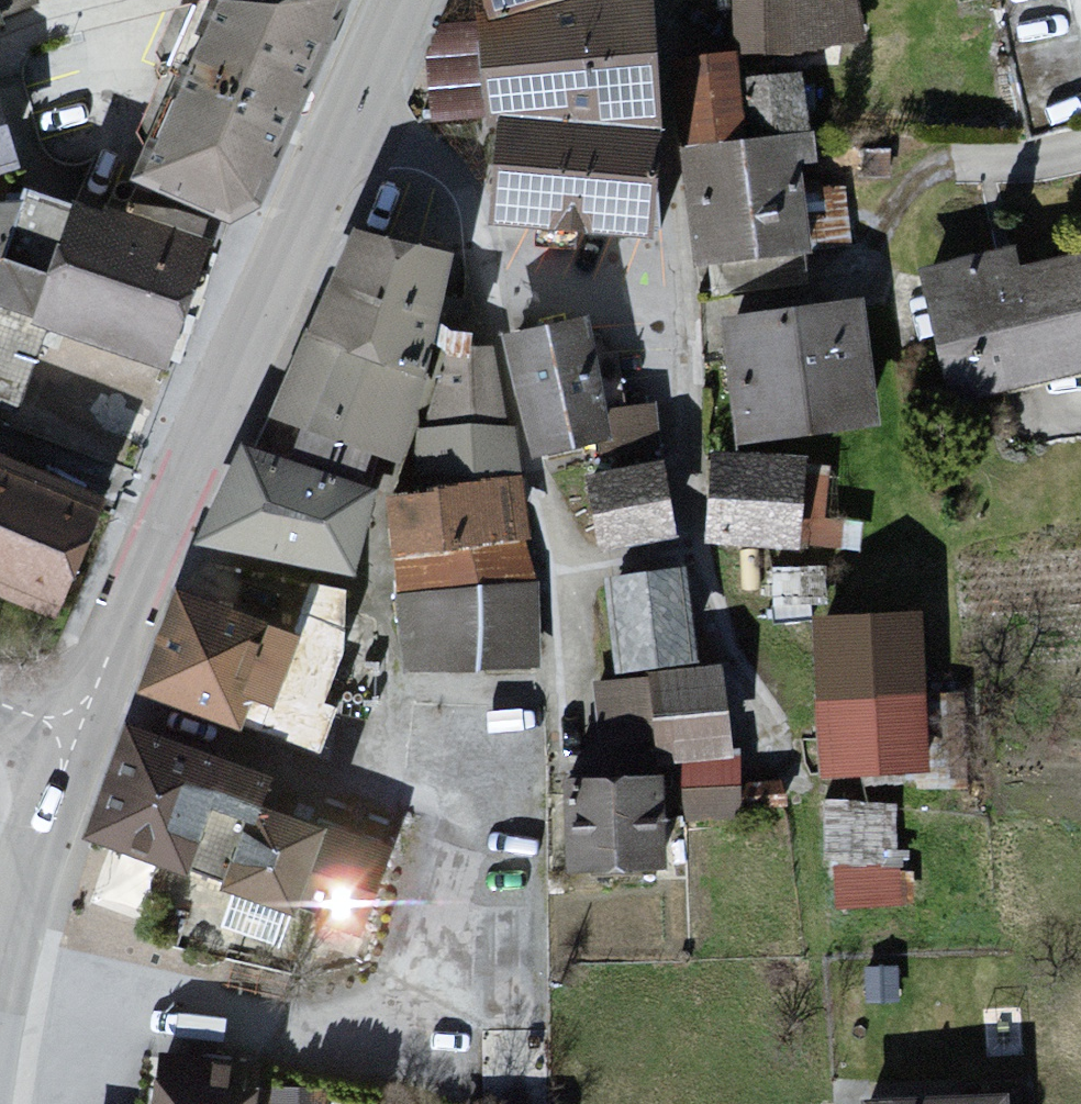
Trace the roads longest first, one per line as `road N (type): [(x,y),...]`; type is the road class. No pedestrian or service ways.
road 1 (tertiary): [(78,730),(352,102),(387,0)]
road 2 (tertiary): [(0,996),(78,730)]

